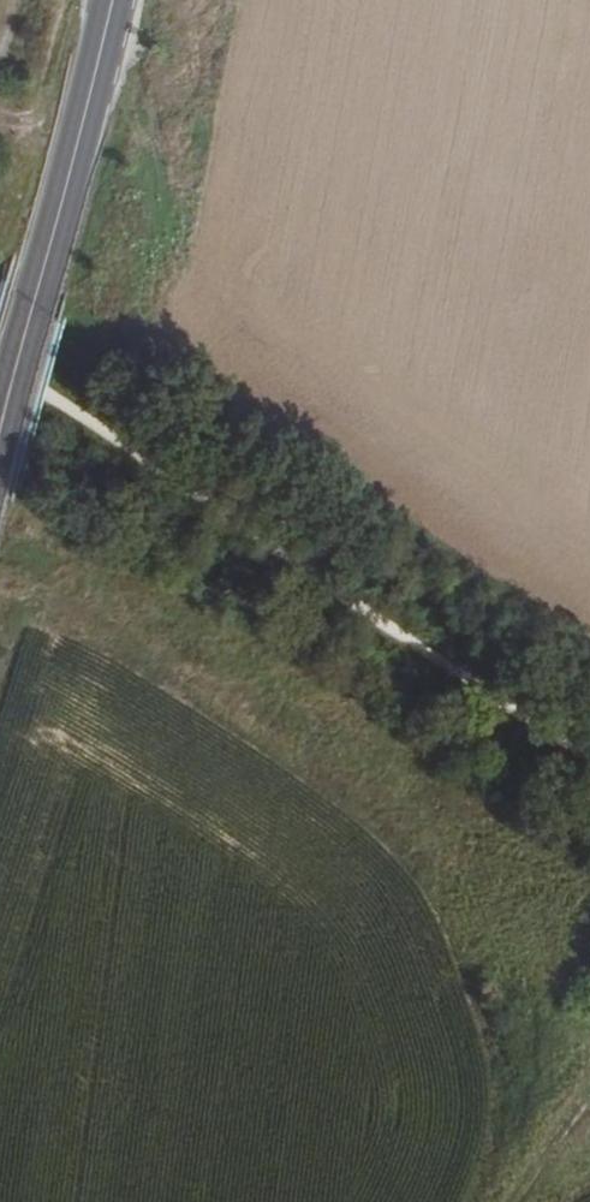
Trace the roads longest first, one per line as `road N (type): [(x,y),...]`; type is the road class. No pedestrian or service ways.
road 1 (primary): [(107,0),(40,305),(0,442)]

